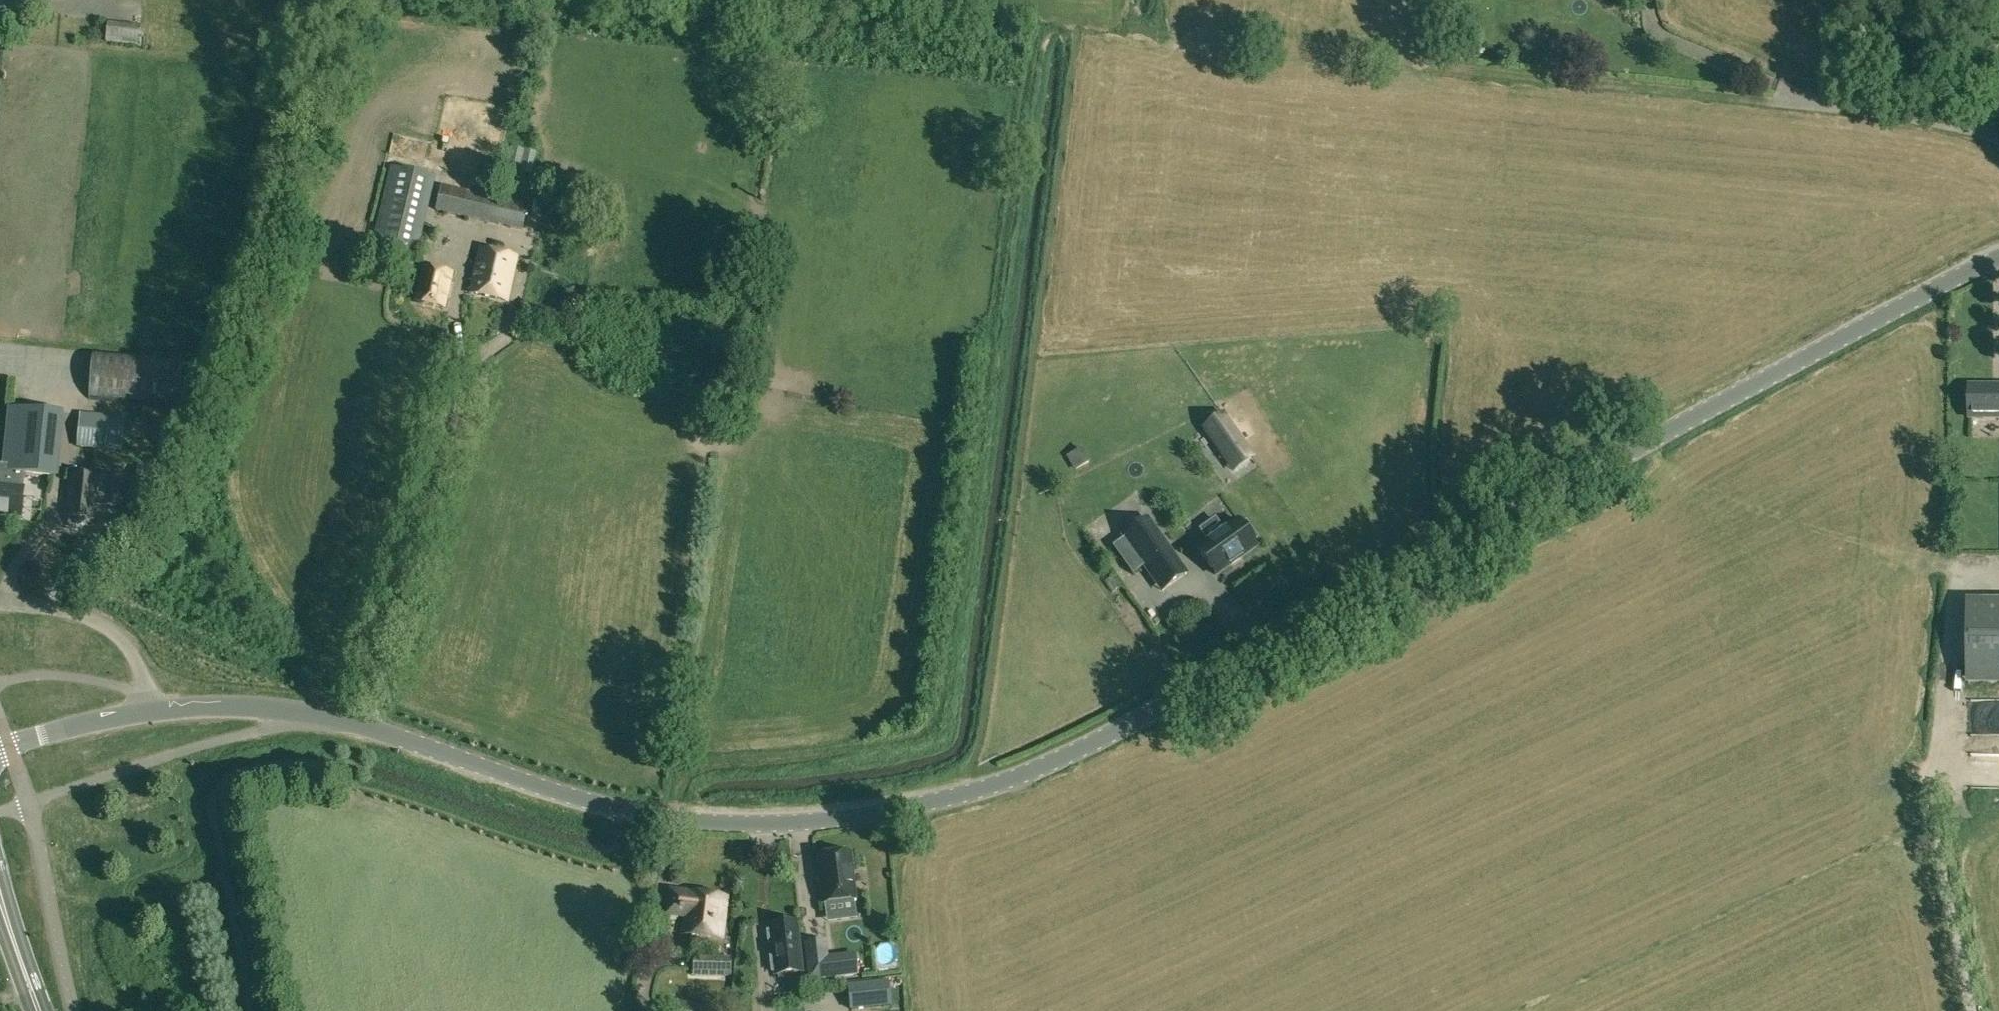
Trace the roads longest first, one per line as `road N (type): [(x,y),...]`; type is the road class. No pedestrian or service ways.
road 1 (unclassified): [(0,750),(125,715),(250,707),(335,718),(575,797),(674,819),(829,819),(947,798),(1077,750),(1998,257)]

